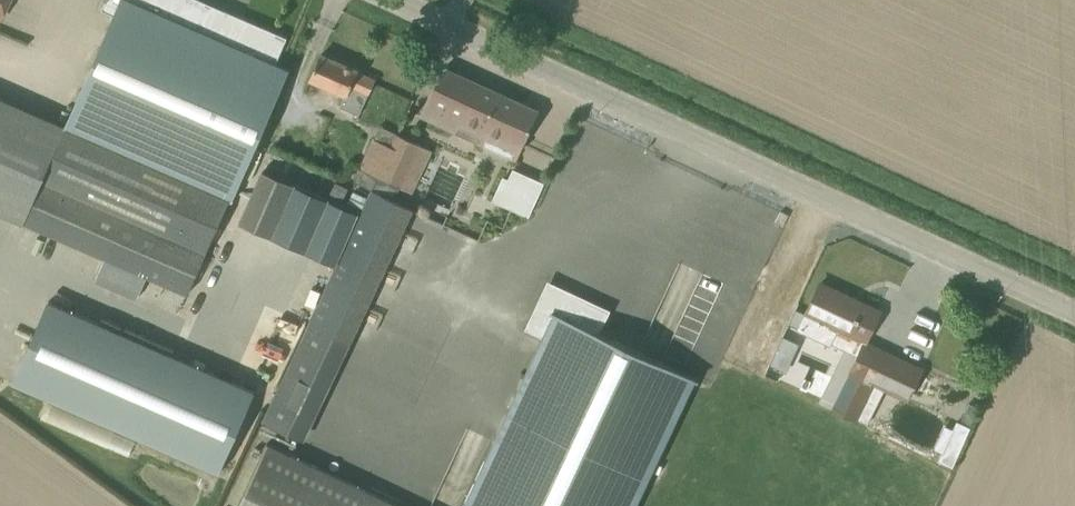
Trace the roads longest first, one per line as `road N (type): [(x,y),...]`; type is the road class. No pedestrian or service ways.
road 1 (tertiary): [(1074,313),(401,0)]

